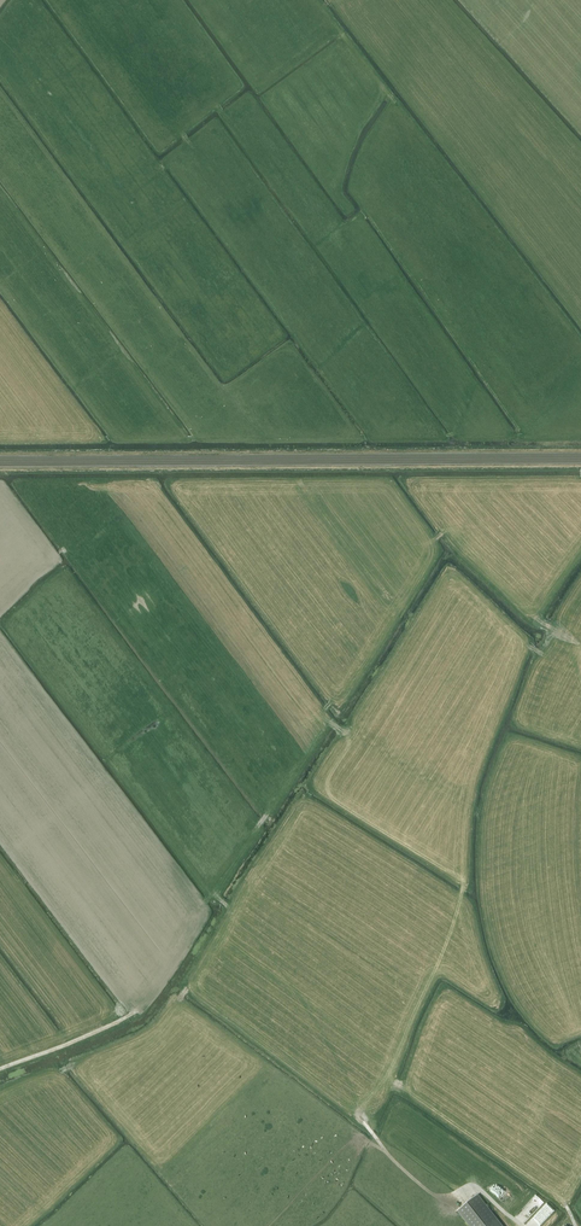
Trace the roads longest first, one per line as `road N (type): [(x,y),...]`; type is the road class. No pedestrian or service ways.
road 1 (track): [(137,1010),(0,1069)]

